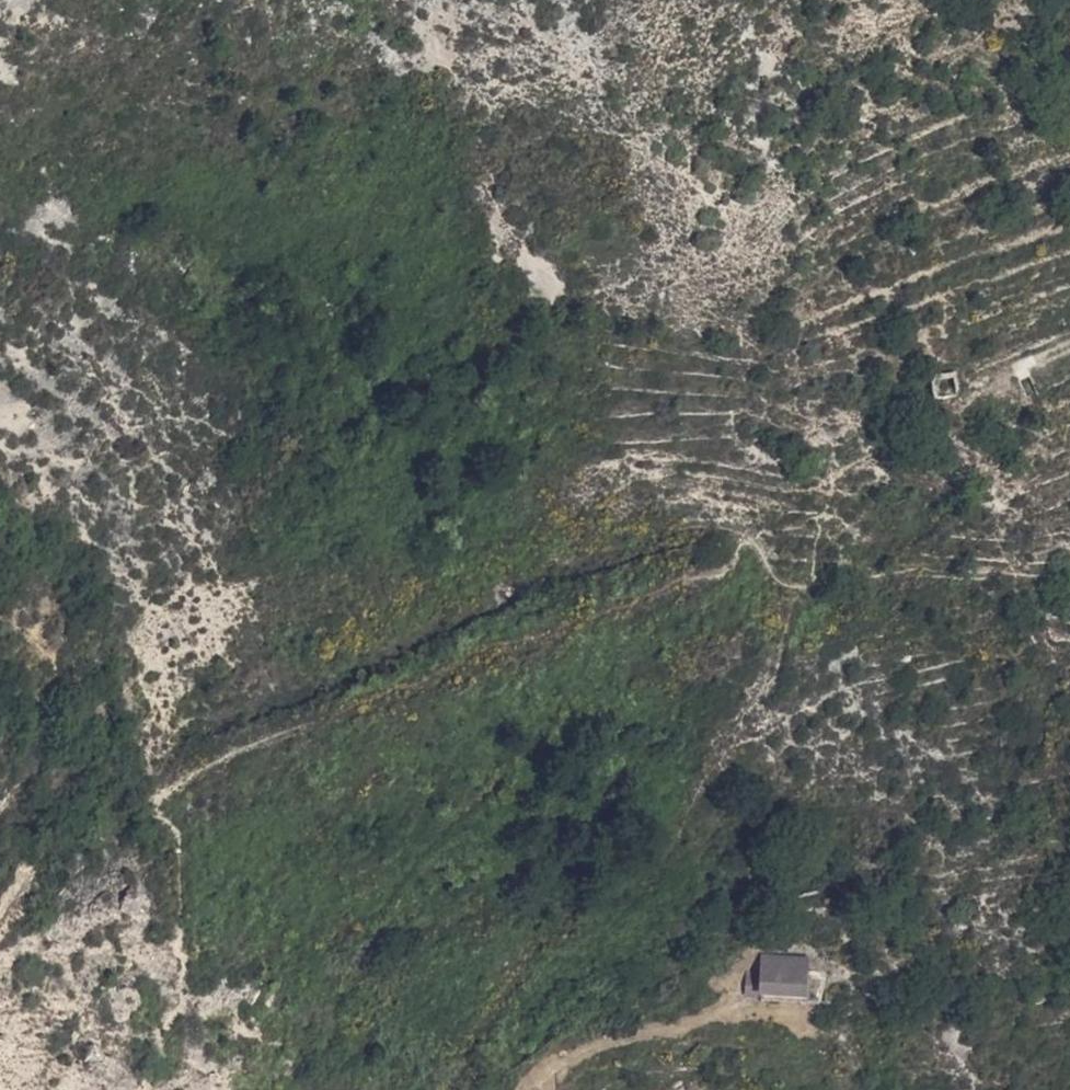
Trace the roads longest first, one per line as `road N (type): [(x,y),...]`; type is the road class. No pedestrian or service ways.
road 1 (track): [(520,1089),(553,1064),(628,1038),(740,1012),(806,1019)]

